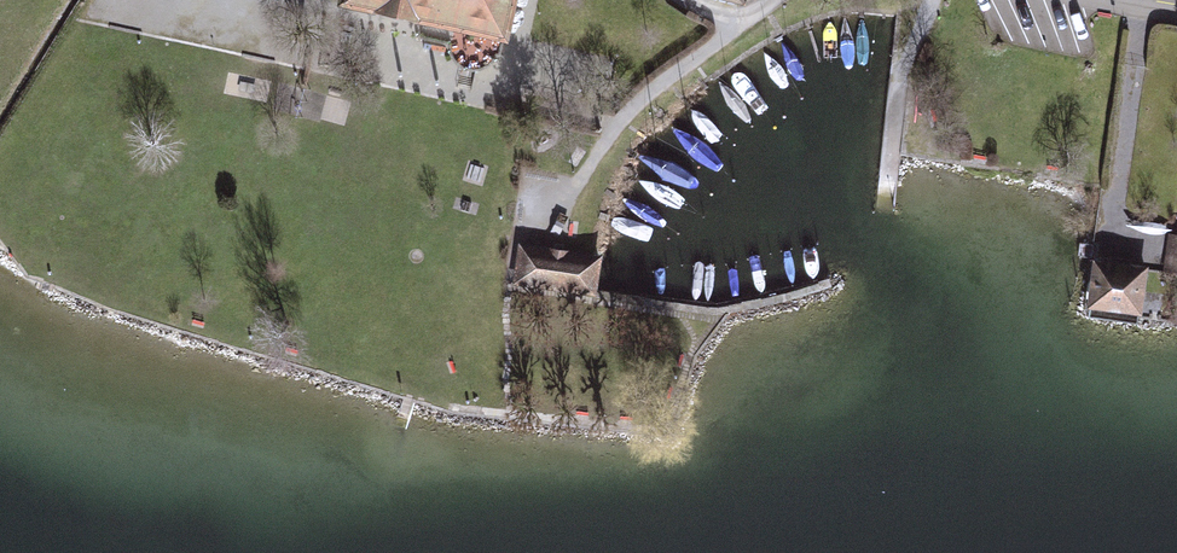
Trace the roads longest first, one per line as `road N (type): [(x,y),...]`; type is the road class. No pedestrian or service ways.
road 1 (track): [(735,27),(648,98),(559,210)]

